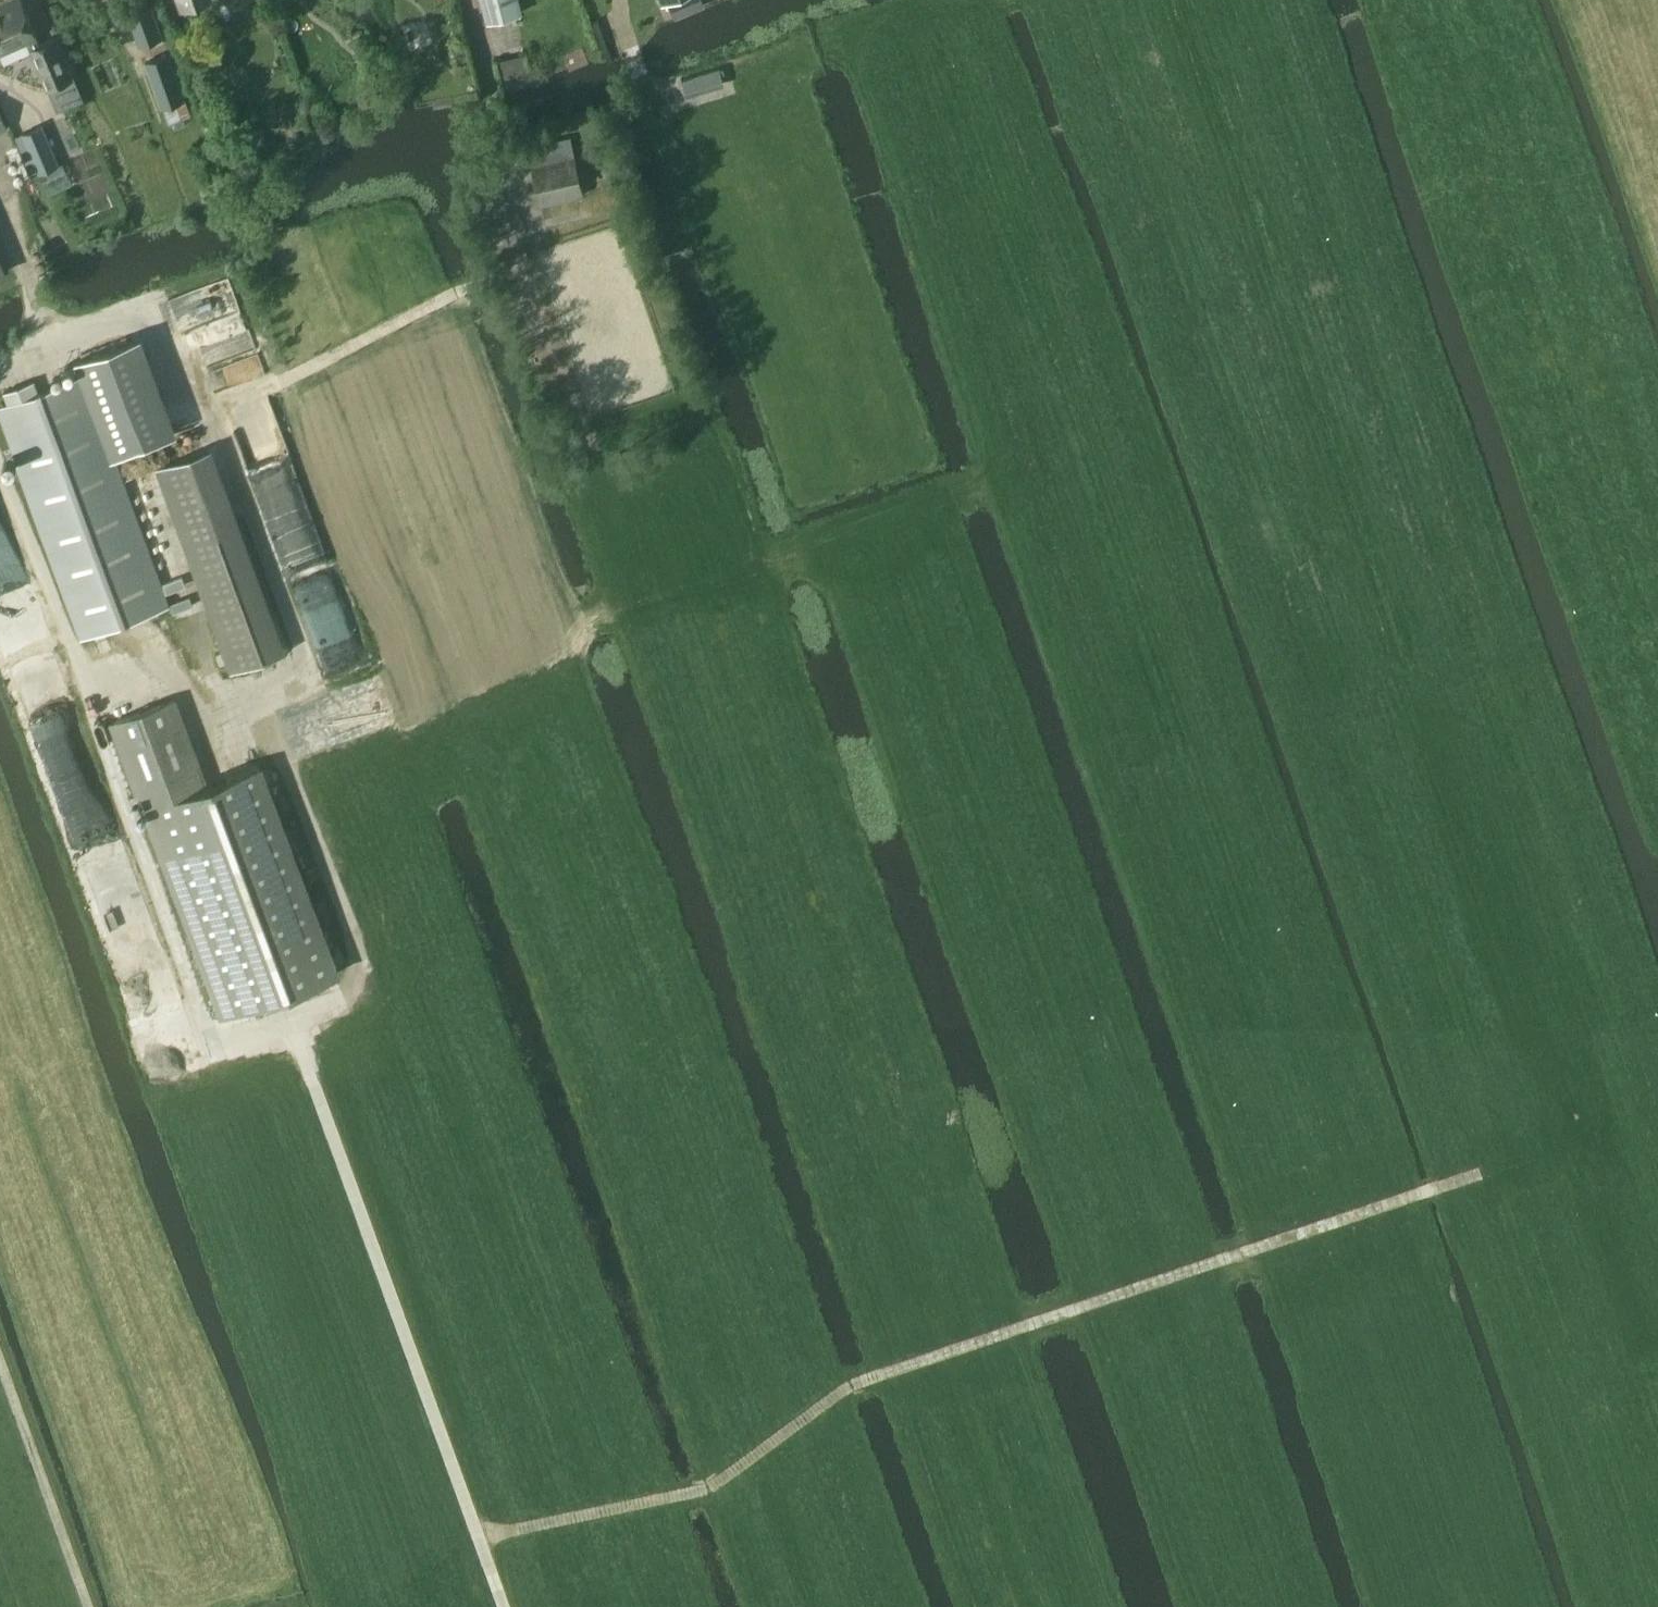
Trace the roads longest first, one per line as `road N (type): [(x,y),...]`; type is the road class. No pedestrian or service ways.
road 1 (track): [(476,1536),(709,1488),(854,1383),(1476,1178)]
road 2 (track): [(502,1606),(290,1029)]
road 3 (track): [(90,1606),(0,1360)]

